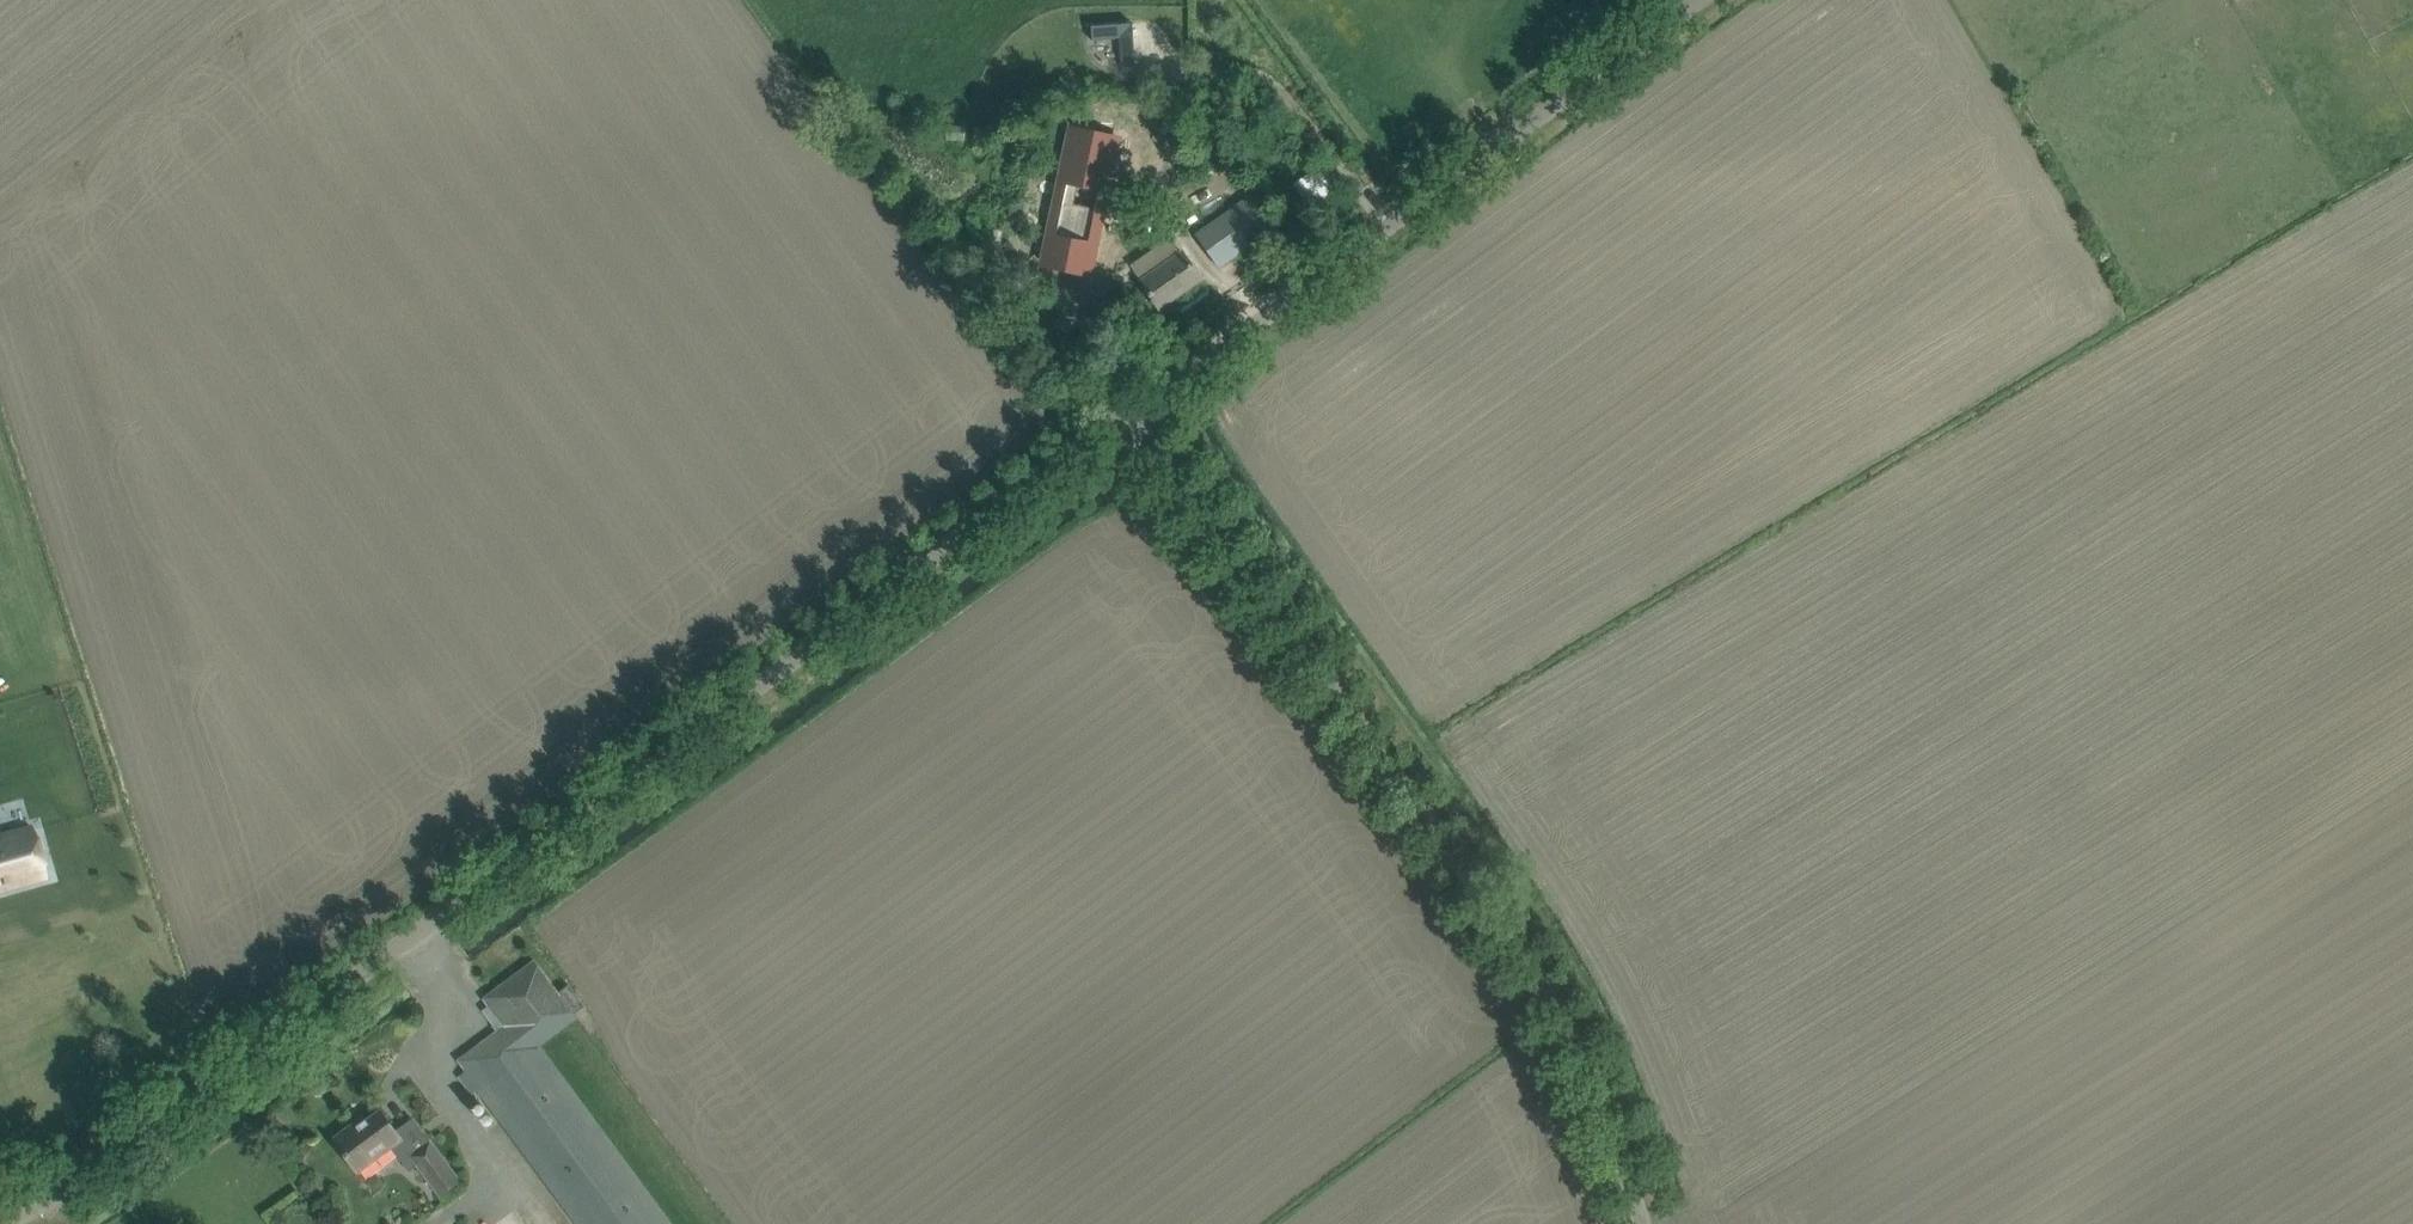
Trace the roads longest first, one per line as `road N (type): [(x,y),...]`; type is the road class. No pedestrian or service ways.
road 1 (unclassified): [(0,1218),(35,1203),(270,1043),(1120,418)]
road 2 (unclassified): [(1632,1223),(1589,1092),(1492,911),(1120,418)]
road 3 (unclassified): [(1120,418),(1687,0)]

